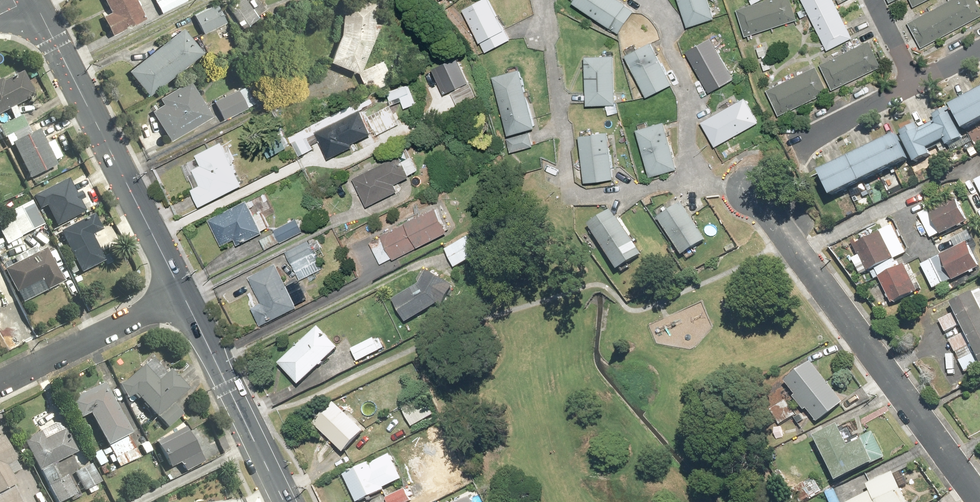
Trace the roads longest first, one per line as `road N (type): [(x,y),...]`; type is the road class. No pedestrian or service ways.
road 1 (residential): [(750,193),(979,501)]
road 2 (tertiary): [(34,0),(178,291)]
road 3 (residential): [(539,0),(571,189),(623,196)]
road 4 (tertiary): [(178,291),(284,501)]
road 5 (residential): [(0,376),(178,291)]
road 6 (residential): [(703,173),(671,38),(648,0)]
road 7 (residential): [(916,84),(801,142)]

